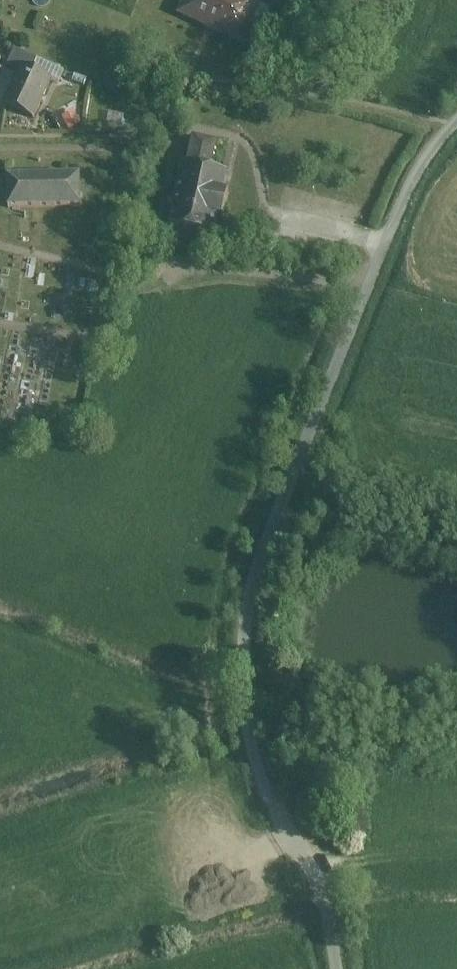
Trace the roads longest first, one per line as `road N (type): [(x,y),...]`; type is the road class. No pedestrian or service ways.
road 1 (unclassified): [(456,120),(426,157),(399,211),(253,579),(243,676),(255,754),(276,811),(304,851)]
road 2 (track): [(304,851),(327,901),(338,968)]

